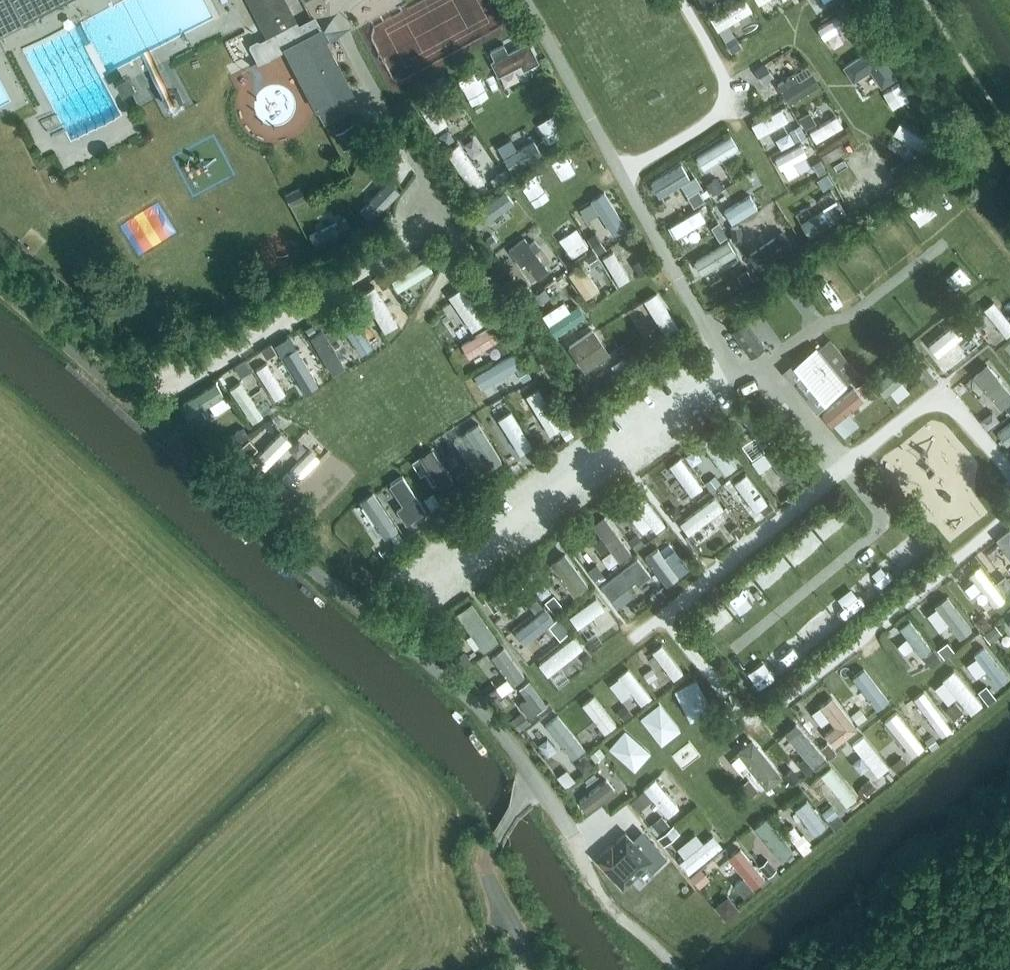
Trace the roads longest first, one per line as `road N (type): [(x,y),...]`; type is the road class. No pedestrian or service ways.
road 1 (unclassified): [(604,900),(574,842),(496,732),(304,546),(0,289)]

